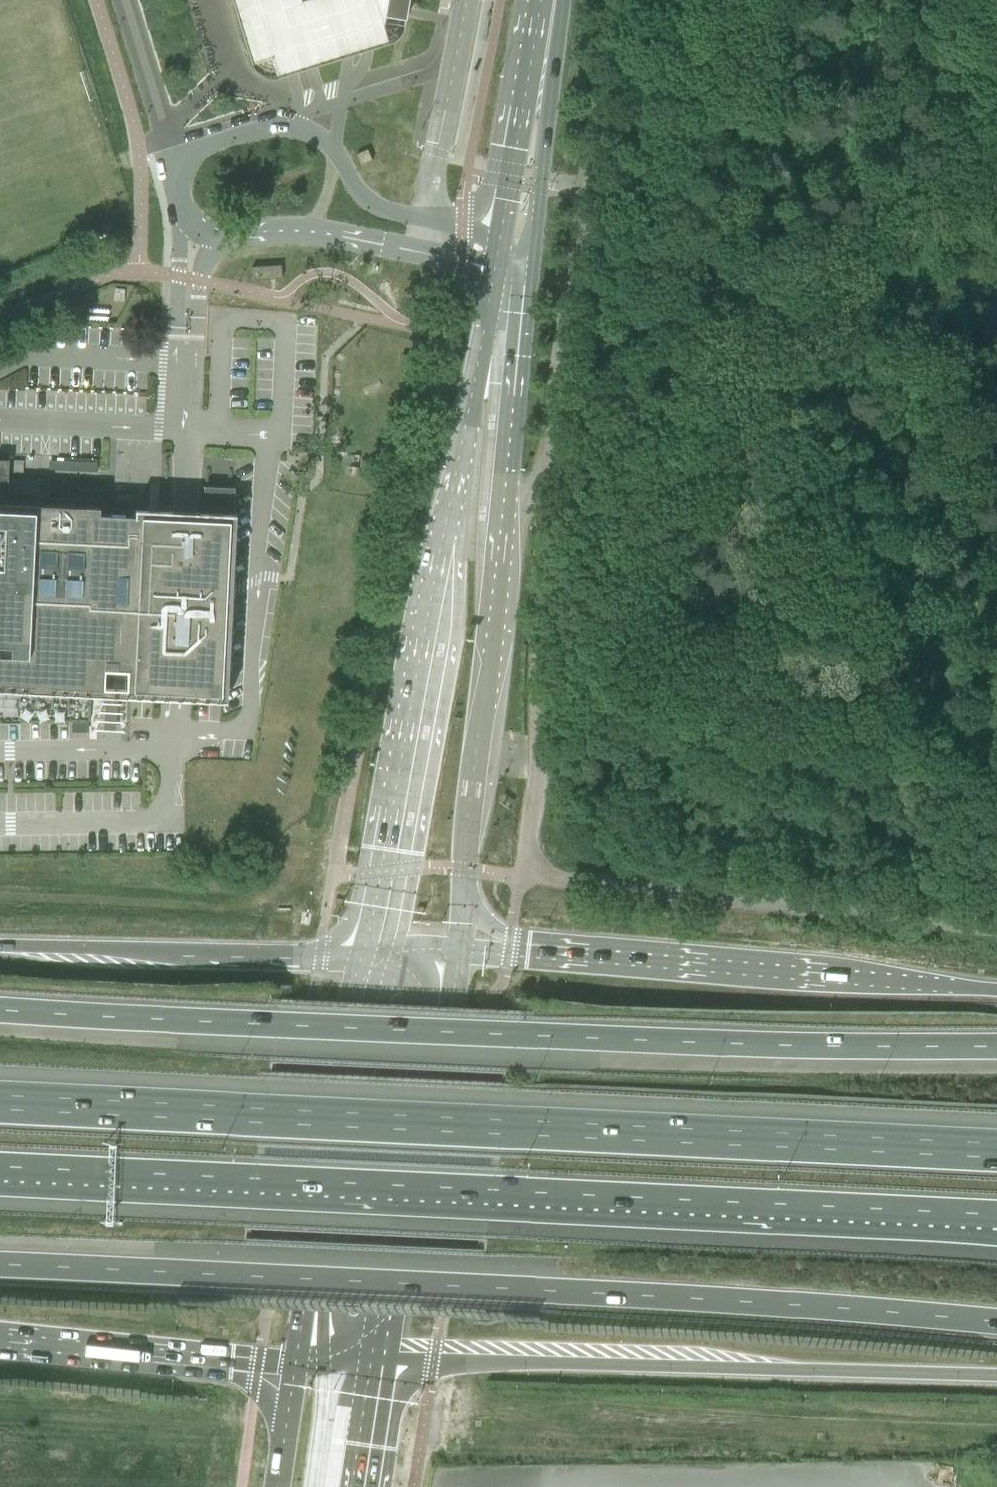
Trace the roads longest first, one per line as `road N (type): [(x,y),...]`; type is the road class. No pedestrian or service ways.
road 1 (trunk): [(0,1263),(599,1291),(996,1323)]
road 2 (motorway): [(996,1154),(0,1104)]
road 3 (motorway): [(0,1172),(996,1222)]
road 4 (trunk): [(996,1047),(671,1042),(0,1010)]
road 5 (unclassified): [(996,930),(521,874),(532,790),(544,478)]
road 6 (secondary): [(495,263),(368,953)]
road 7 (trunk): [(389,1360),(996,1378)]
road 8 (track): [(996,1432),(425,1412)]
road 9 (trunk): [(996,988),(458,947)]
road 10 (track): [(544,478),(599,451),(996,190)]
road 11 (unclassified): [(544,478),(616,0)]
road 12 (secondary): [(368,953),(296,1367)]
road 13 (secondary): [(389,1360),(458,947)]
road 14 (secondary): [(458,947),(470,777),(503,548)]
road 15 (trunk): [(368,953),(0,947)]
road 16 (trunk): [(0,1341),(296,1367)]
road 17 (secondary): [(503,548),(533,257)]
road 18 (unclassified): [(331,150),(308,131),(286,128),(173,158),(181,223)]
road 19 (unclassified): [(502,231),(376,205),(331,150)]
road 20 (unclassified): [(305,229),(495,263)]
road 21 (secondary): [(533,257),(548,140),(543,92)]
road 22 (secondary): [(543,92),(524,125),(502,231)]
road 23 (secondary): [(371,1486),(389,1360)]
road 24 (secondary): [(296,1367),(276,1486)]

